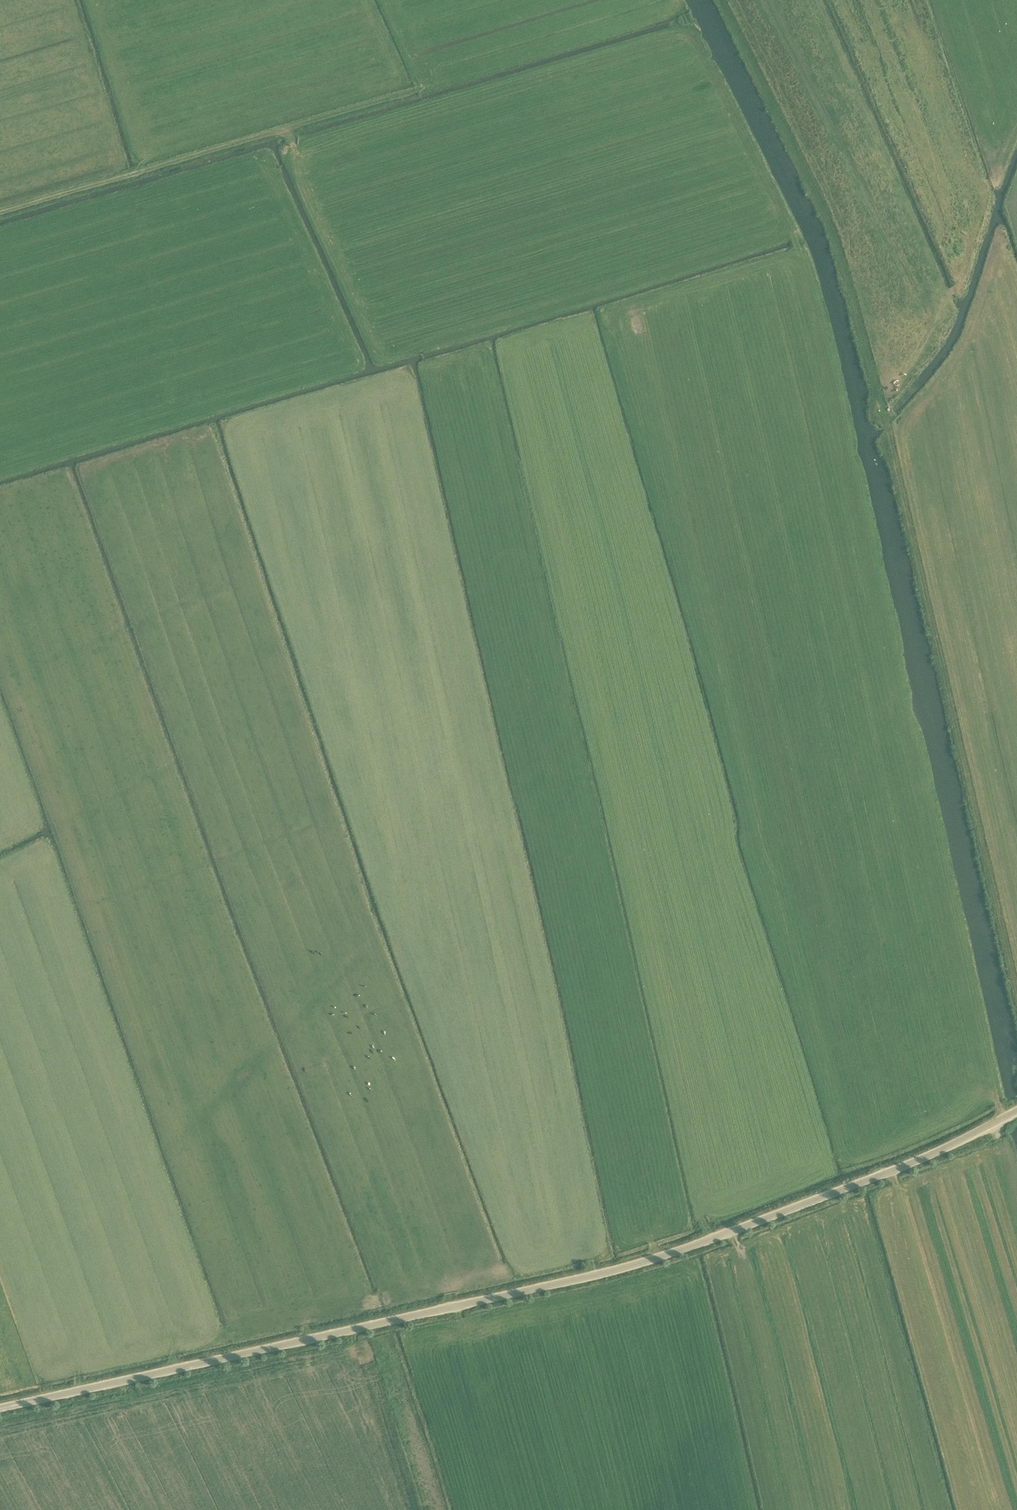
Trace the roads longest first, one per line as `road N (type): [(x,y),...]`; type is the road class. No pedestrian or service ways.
road 1 (unclassified): [(0,1410),(664,1257),(922,1161),(1016,1116)]

